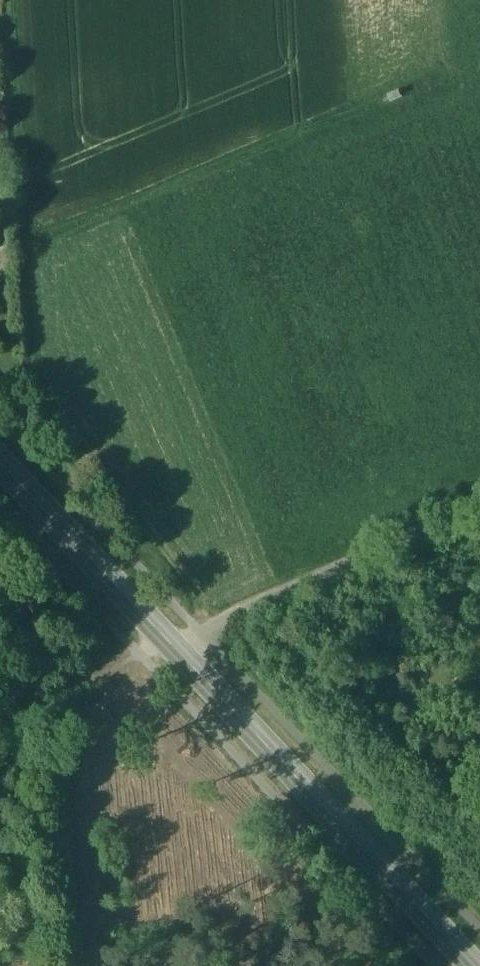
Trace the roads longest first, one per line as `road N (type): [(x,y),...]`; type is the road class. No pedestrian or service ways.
road 1 (secondary): [(472,965),(0,469)]
road 2 (track): [(210,615),(40,387),(30,353),(25,245)]
road 3 (track): [(377,101),(25,245)]
road 4 (track): [(479,501),(210,615)]
road 5 (track): [(9,0),(25,245)]

